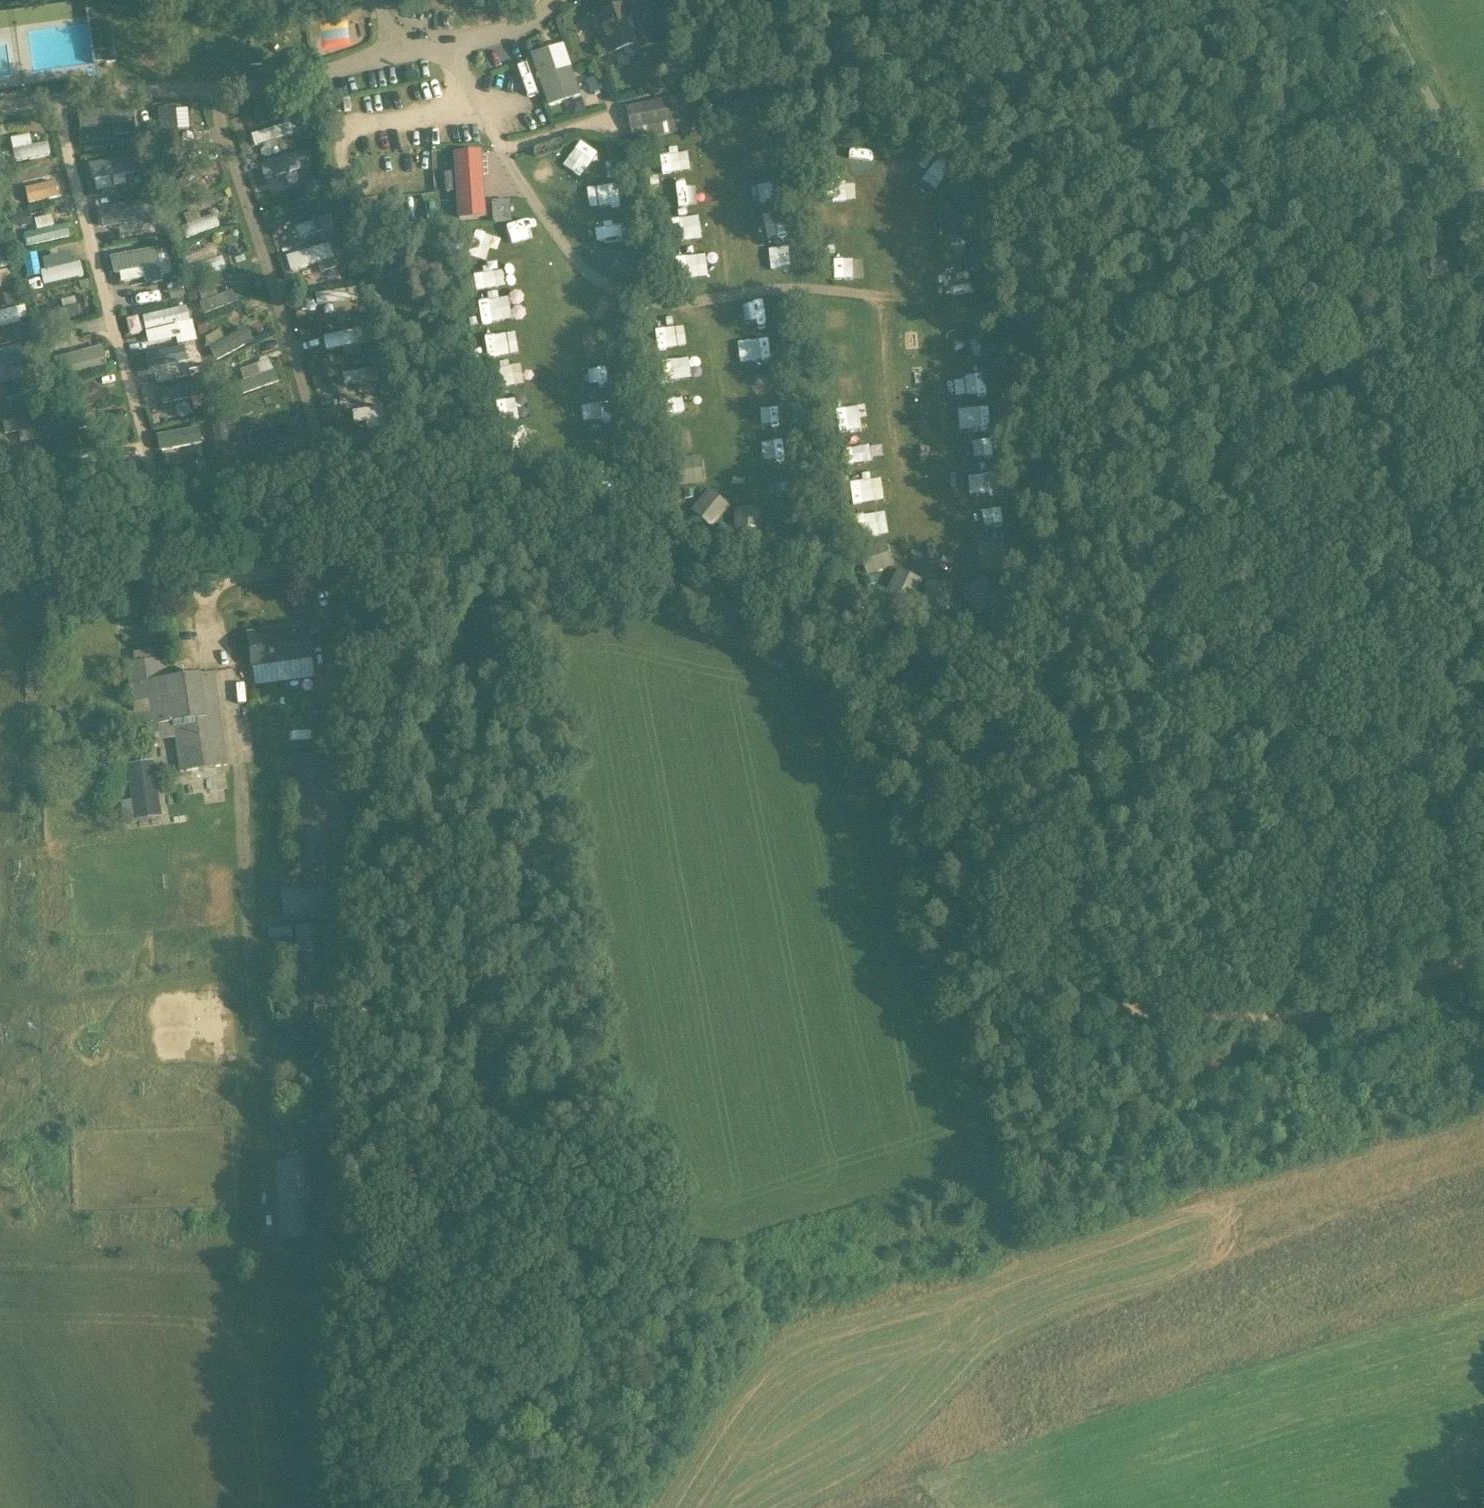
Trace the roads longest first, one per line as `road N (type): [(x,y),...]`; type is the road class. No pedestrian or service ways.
road 1 (track): [(1327,1002),(1168,1013),(1105,998),(1036,957),(989,910),(903,728),(871,685),(816,639),(783,618),(533,537),(458,534),(212,582),(0,576)]
road 2 (tertiary): [(1483,328),(1423,230),(1316,0)]
road 3 (track): [(1483,955),(1327,1002)]

